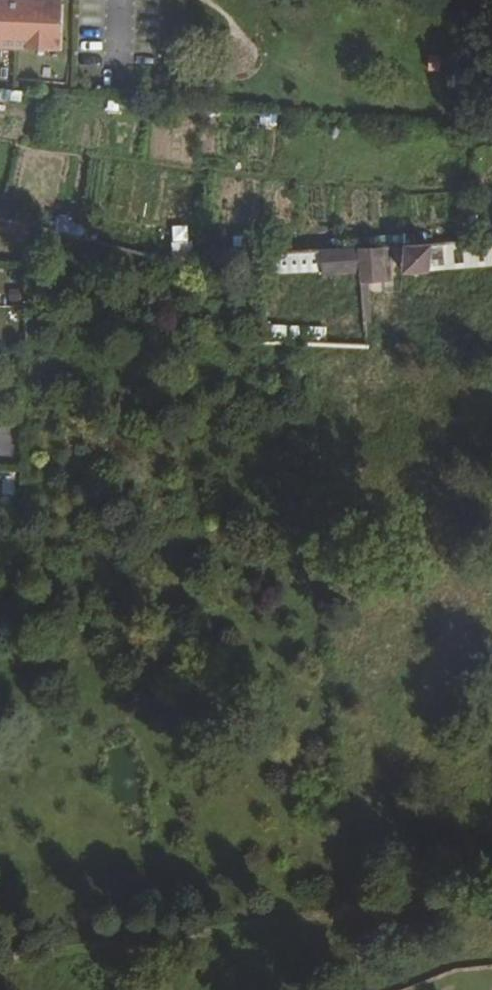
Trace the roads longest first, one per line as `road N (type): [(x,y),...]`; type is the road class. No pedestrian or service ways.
road 1 (track): [(254,788),(284,830),(403,909),(0,960)]
road 2 (track): [(0,694),(99,676),(178,690),(211,706),(231,733),(251,768),(246,805)]

